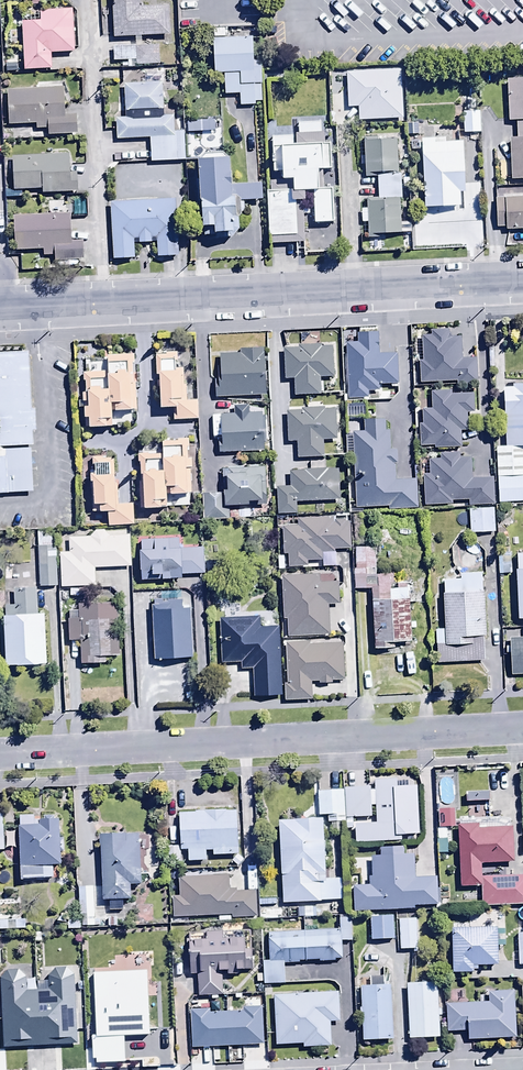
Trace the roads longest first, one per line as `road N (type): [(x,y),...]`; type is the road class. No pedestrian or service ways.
road 1 (unclassified): [(522,286),(0,311)]
road 2 (residential): [(522,736),(0,757)]

